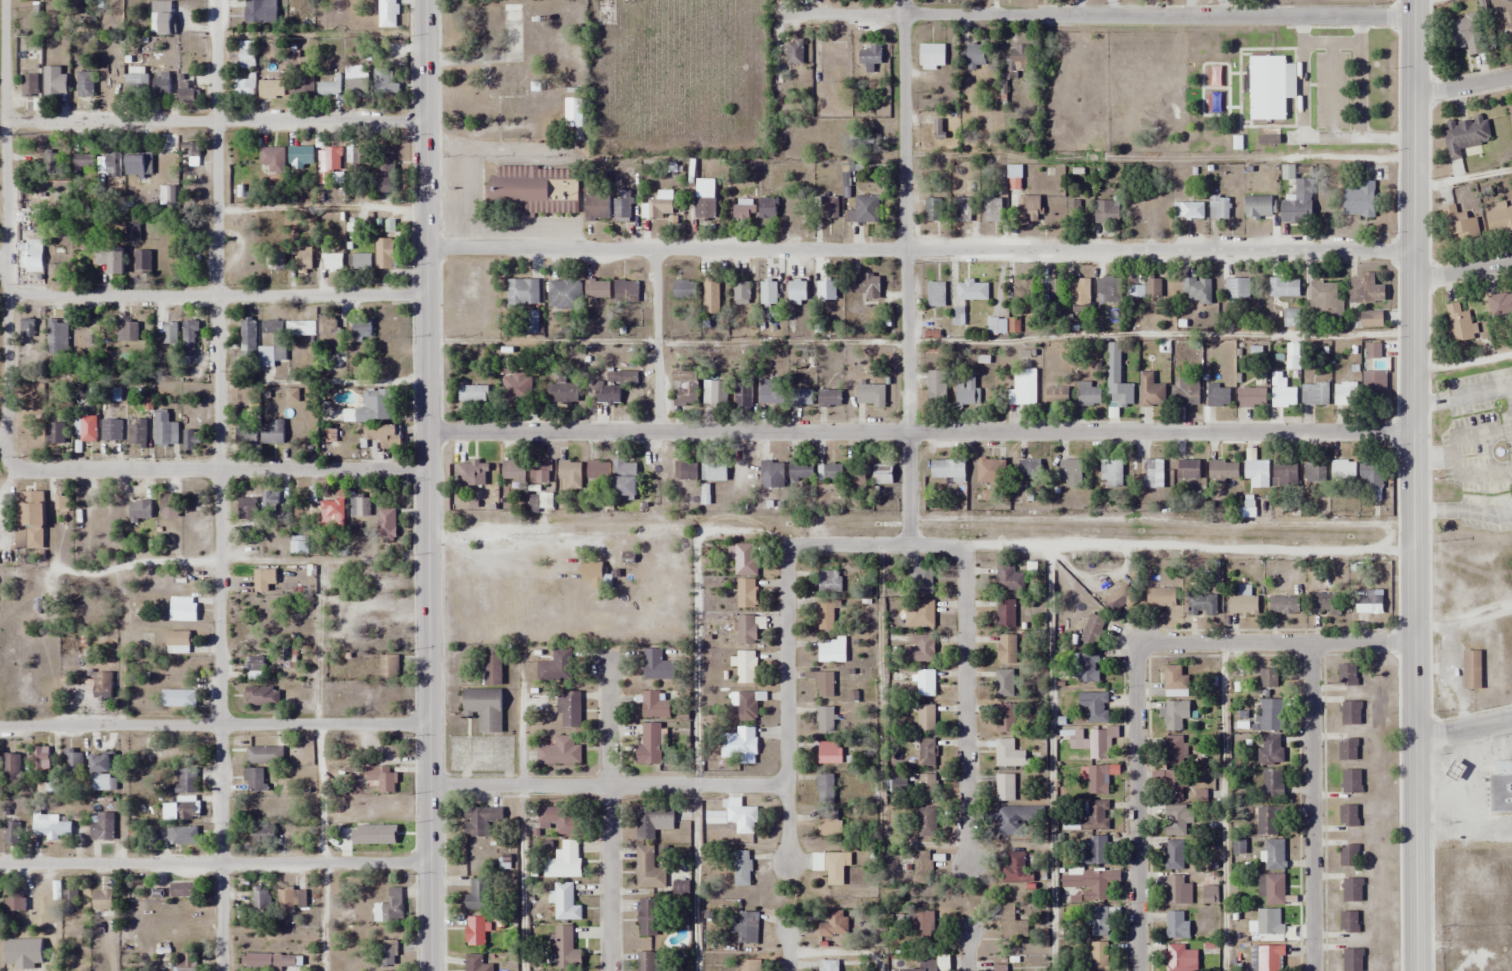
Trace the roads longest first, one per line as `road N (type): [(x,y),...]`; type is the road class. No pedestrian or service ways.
road 1 (residential): [(425,249),(1411,250)]
road 2 (residential): [(1411,434),(426,432)]
road 3 (residential): [(222,970),(215,0)]
road 4 (secondary): [(429,970),(423,0)]
road 5 (tertiary): [(1416,970),(1413,0)]
road 6 (residential): [(784,14),(1413,18)]
road 7 (residential): [(1412,641),(1138,641),(1139,970)]
road 8 (residential): [(909,545),(902,0)]
road 9 (residential): [(3,443),(5,0)]
road 10 (residential): [(426,468),(26,471),(8,463),(0,443)]
road 11 (residential): [(0,865),(429,861)]
road 12 (residential): [(428,722),(0,726)]
road 13 (residential): [(2,121),(424,119)]
road 14 (residential): [(425,297),(6,296)]
road 15 (residential): [(786,785),(428,784)]
road 16 (residential): [(1313,641),(1315,970)]
road 17 (residential): [(789,548),(786,867)]
road 18 (residential): [(967,865),(959,548)]
road 19 (residential): [(609,970),(606,662)]
road 20 (residential): [(658,249),(657,433)]
road 21 (residential): [(959,548),(789,548)]

